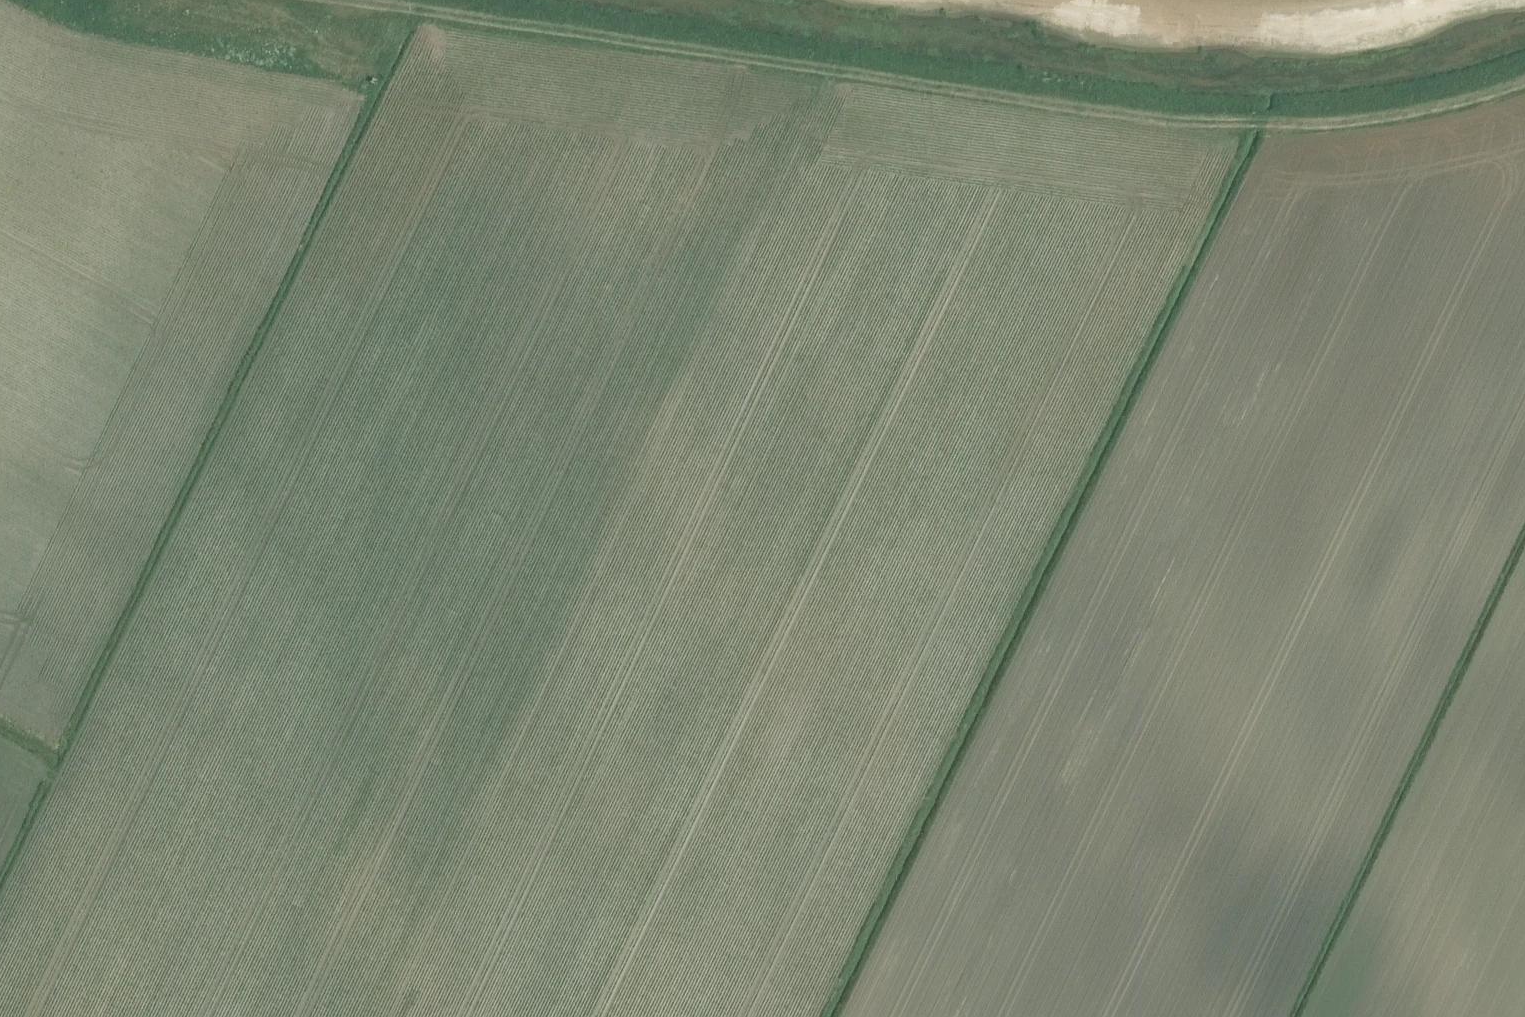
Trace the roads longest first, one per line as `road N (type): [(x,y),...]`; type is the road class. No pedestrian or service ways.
road 1 (track): [(410,0),(1169,109),(1335,115),(1468,93),(1524,74)]
road 2 (track): [(1482,0),(1445,17),(1348,31),(1221,32),(958,0)]

